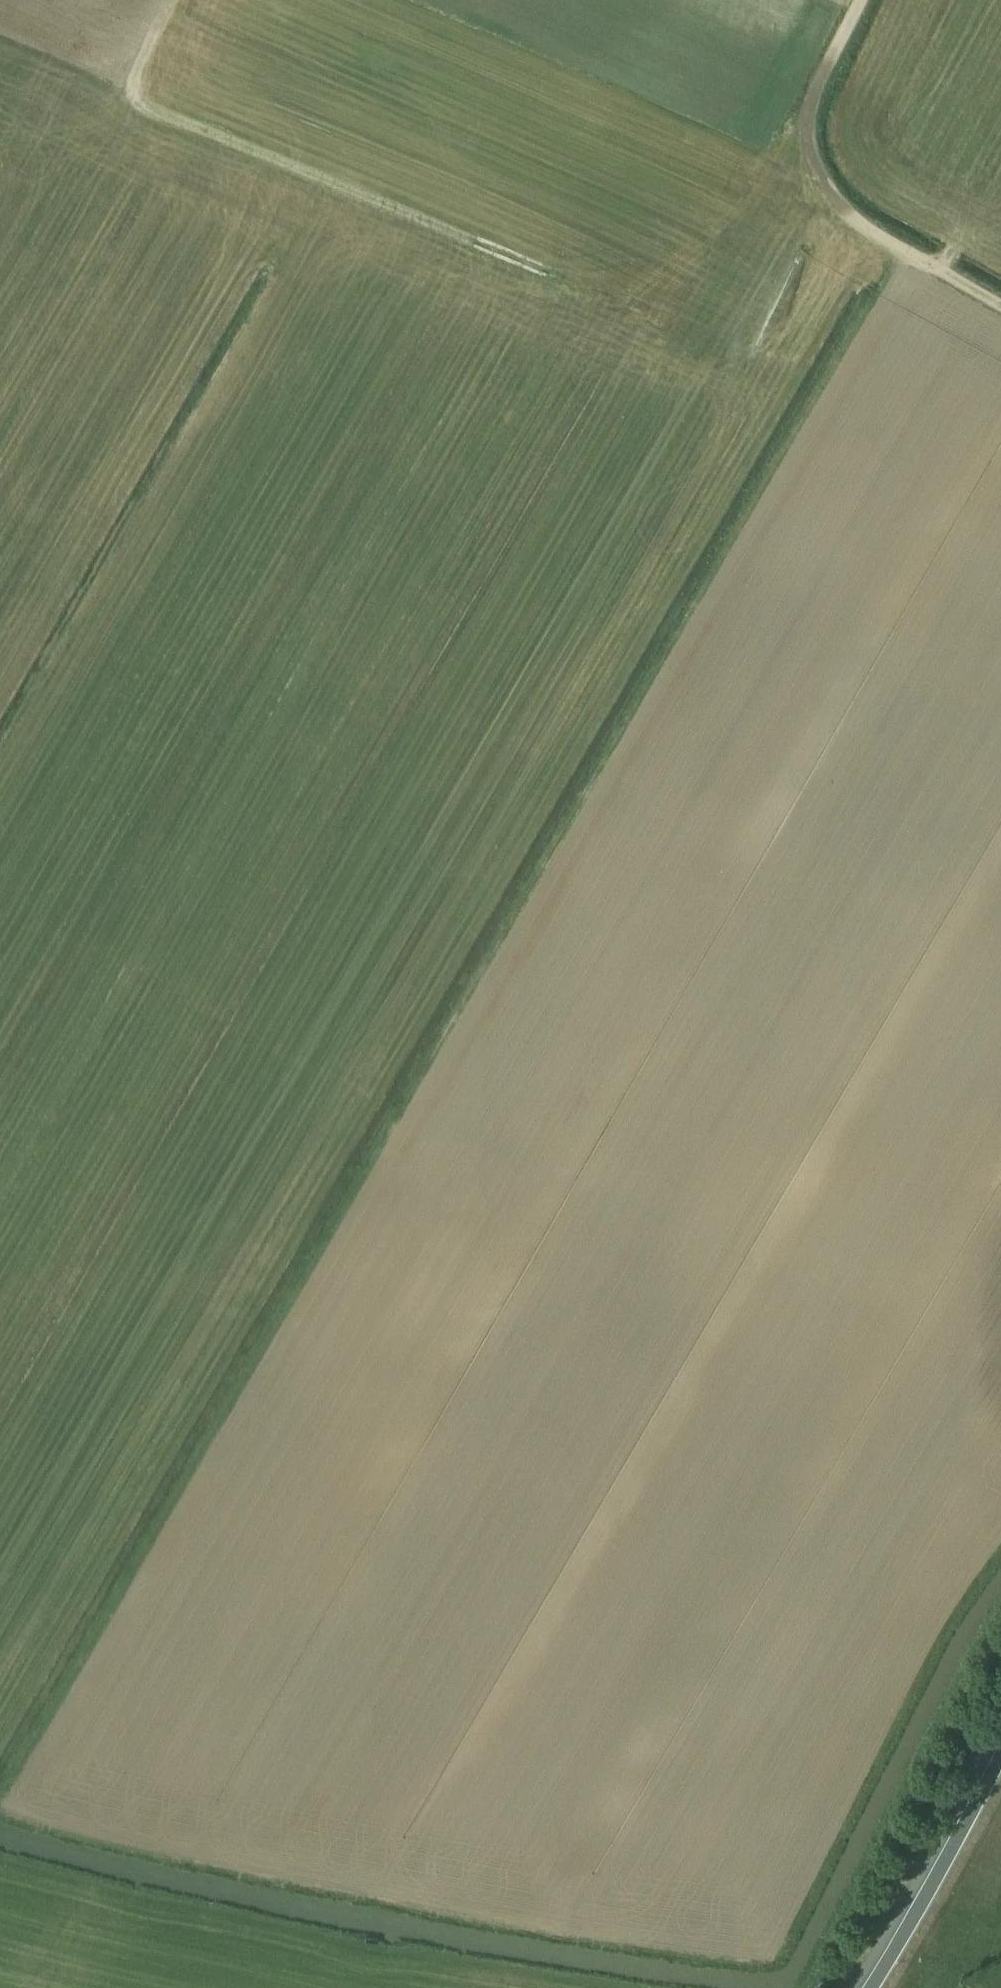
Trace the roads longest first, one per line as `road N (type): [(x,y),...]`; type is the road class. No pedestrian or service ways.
road 1 (track): [(1000,303),(890,238),(835,195),(811,156),(807,125),(816,90),(857,0)]
road 2 (motorway): [(1000,1757),(870,1987)]

